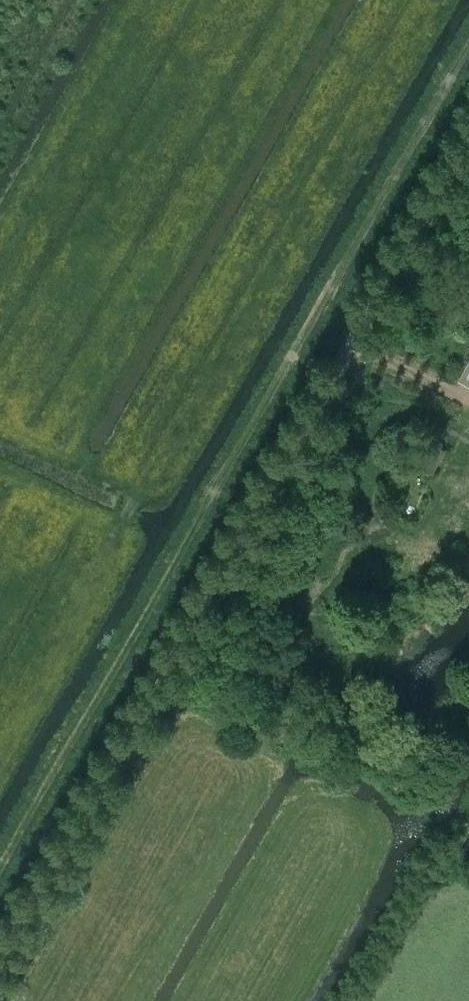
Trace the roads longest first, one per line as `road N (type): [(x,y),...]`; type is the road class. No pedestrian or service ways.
road 1 (track): [(0,874),(468,51)]
road 2 (unclassified): [(0,965),(353,346)]

